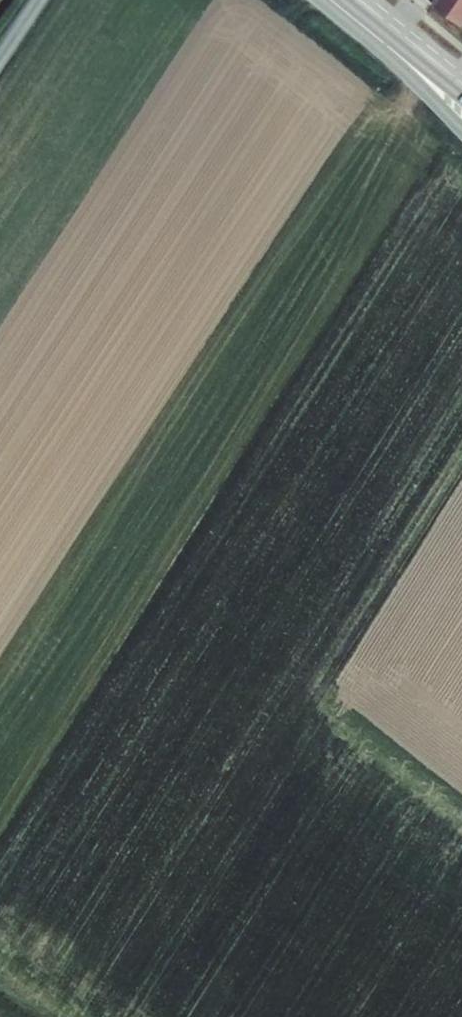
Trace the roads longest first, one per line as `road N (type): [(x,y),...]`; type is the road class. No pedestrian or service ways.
road 1 (secondary): [(364,26),(461,131)]
road 2 (secondary): [(461,98),(364,26)]

